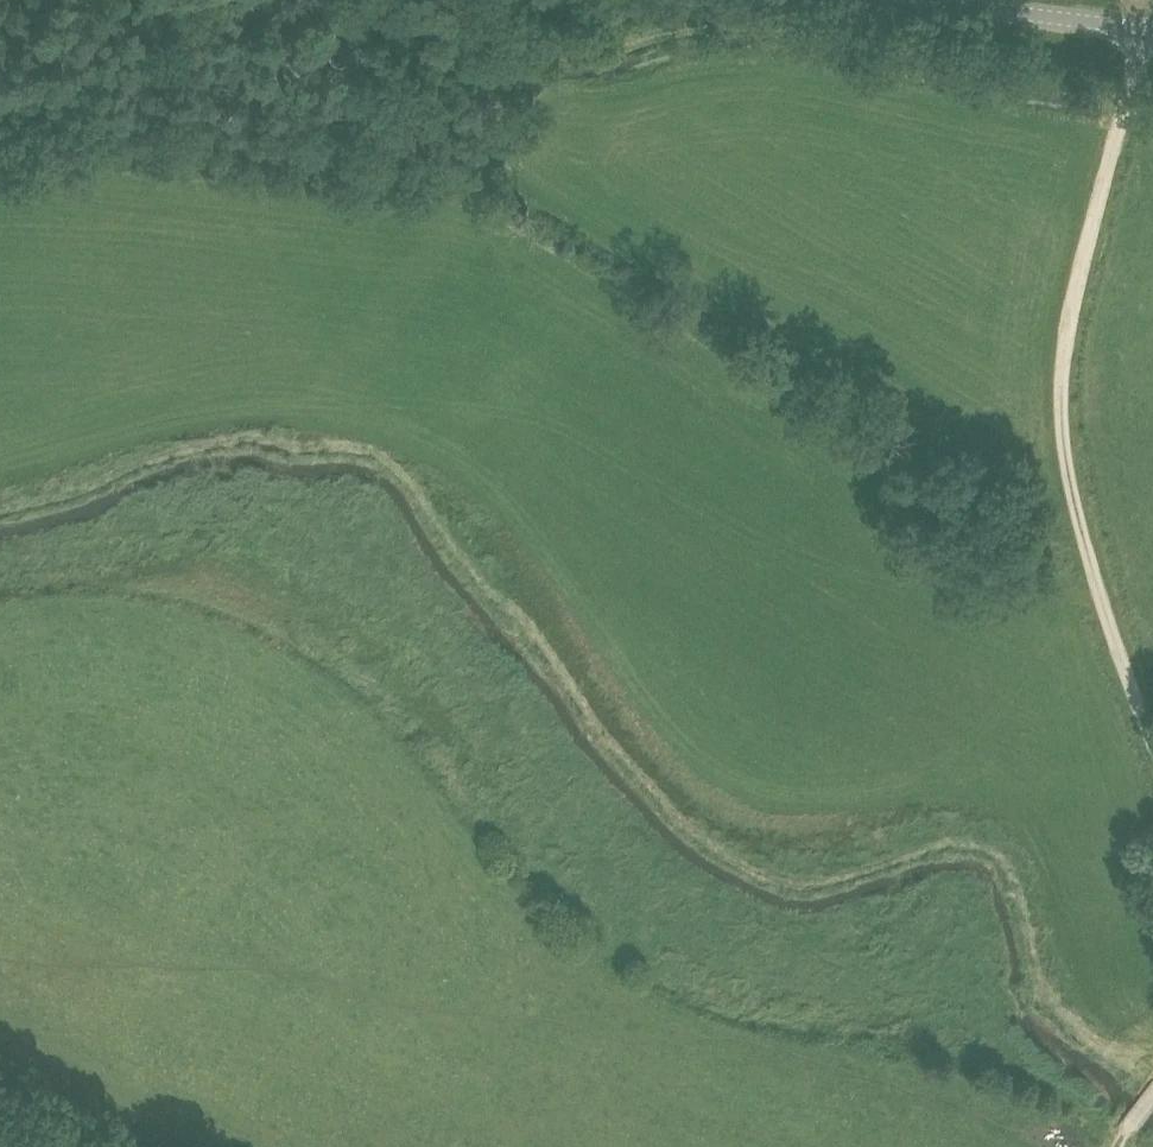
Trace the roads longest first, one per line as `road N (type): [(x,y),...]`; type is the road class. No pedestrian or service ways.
road 1 (track): [(1115,1146),(999,1079),(678,1001),(529,902),(402,717),(291,623),(133,592),(16,584)]
road 2 (track): [(1140,28),(1061,366),(1060,411),(1106,611),(1152,729)]
road 3 (track): [(163,1146),(0,1065)]
road 4 (tertiary): [(1152,30),(977,0)]

